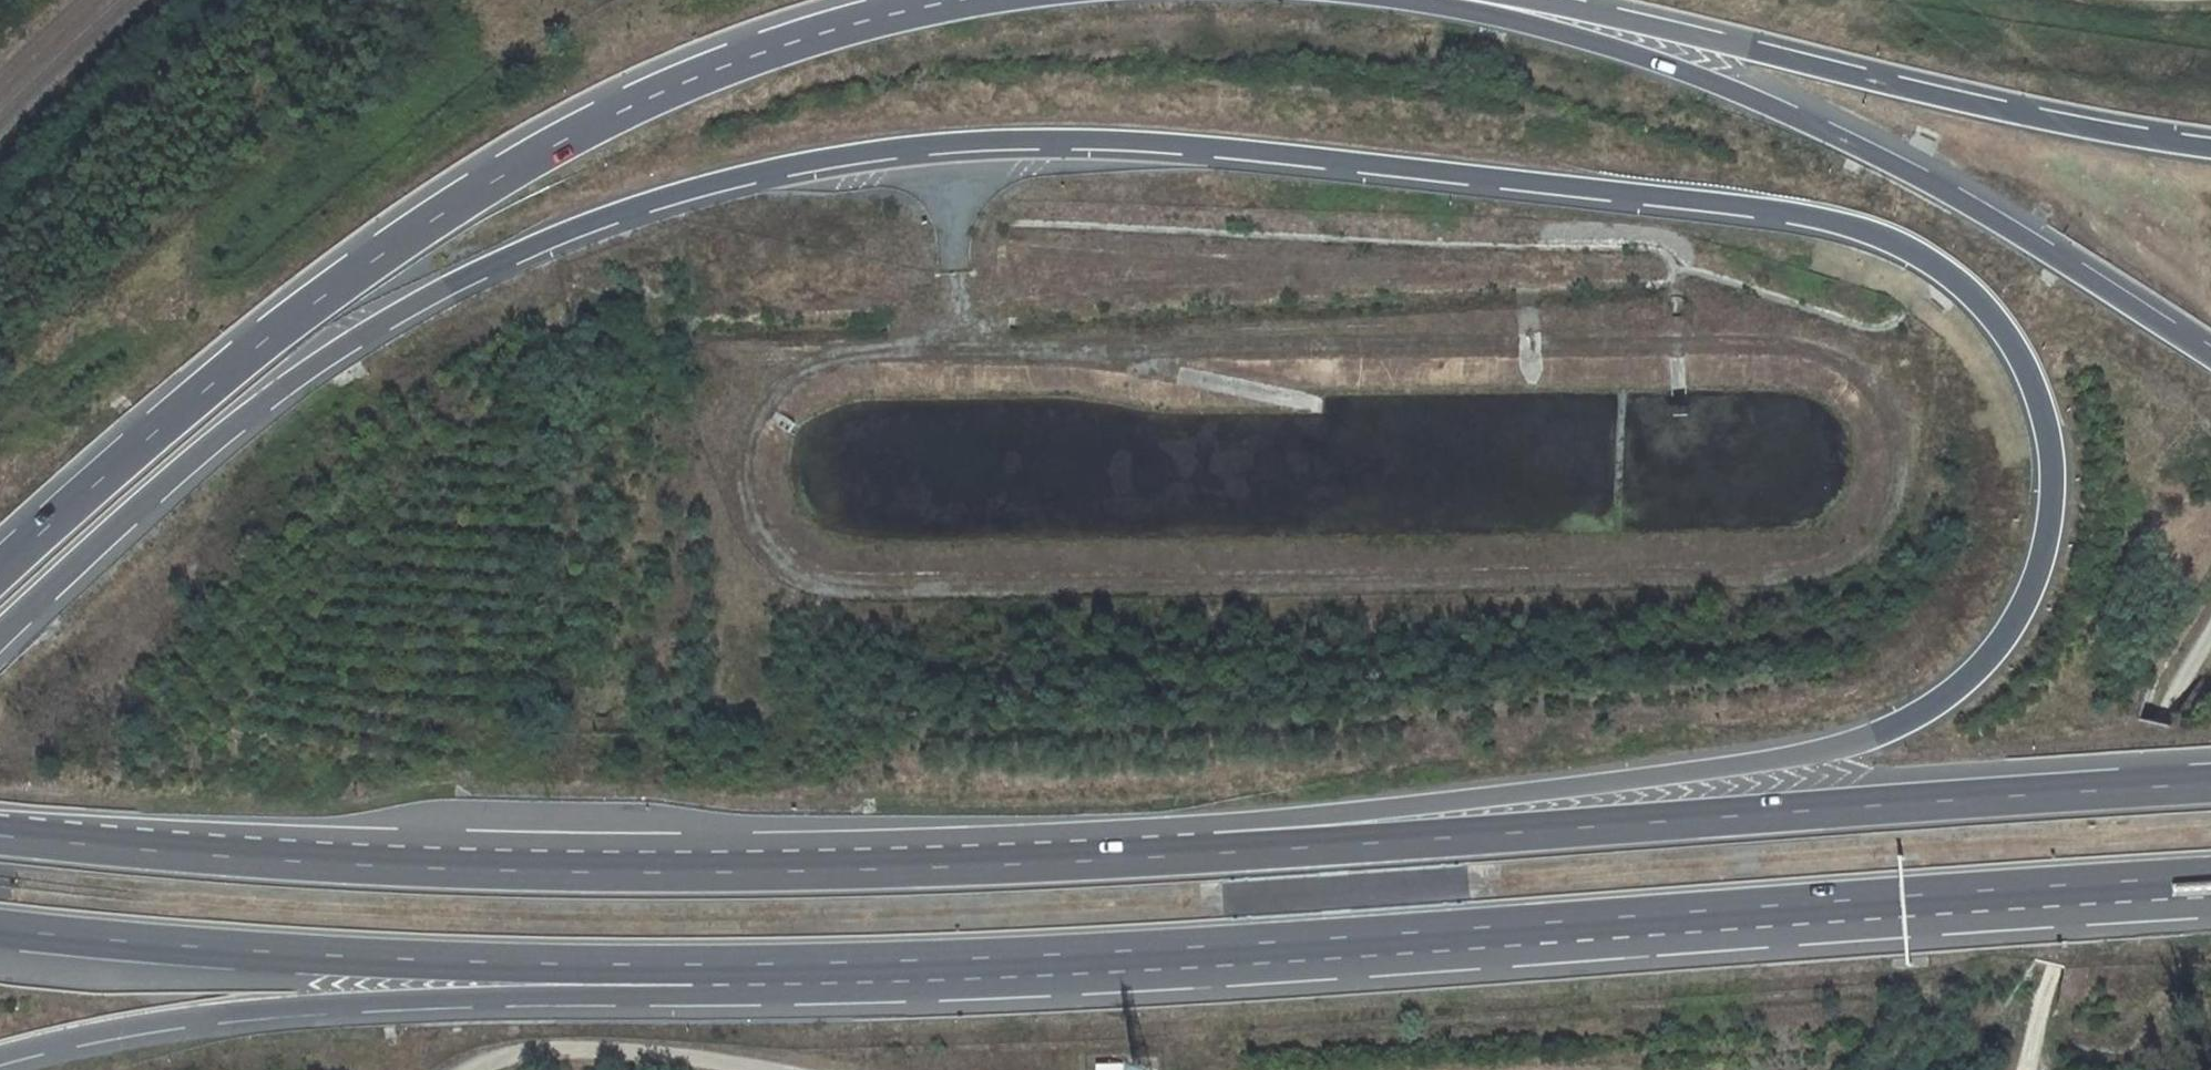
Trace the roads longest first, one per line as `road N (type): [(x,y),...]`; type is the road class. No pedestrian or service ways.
road 1 (motorway): [(0,638),(176,468),(399,313),(601,216),(904,147),(1116,140),(1306,157),(1784,214),(1896,239),(1987,308),(2041,393),(2050,534),(2034,595),(1996,653),(1933,706),(1828,754),(1558,797),(1258,822),(1216,854)]
road 2 (motorway): [(691,968),(1222,951),(2210,883)]
road 3 (motorway): [(1216,854),(808,871),(422,870),(0,835)]
road 4 (motorway): [(970,0),(832,30),(594,121),(370,259),(140,444),(0,574)]
road 5 (motorway): [(2210,783),(1216,854)]
road 6 (motorway): [(2210,346),(1954,192),(1739,94),(1454,0)]
road 7 (motorway): [(0,1058),(229,1009),(643,994),(691,968)]
road 8 (motorway): [(2210,147),(2153,142),(1531,0)]
road 9 (motorway): [(0,928),(99,941),(691,968)]
road 10 (track): [(2210,635),(2156,725),(2056,967),(2025,1069)]
road 11 (track): [(761,1069),(609,1047),(529,1054),(475,1069)]

